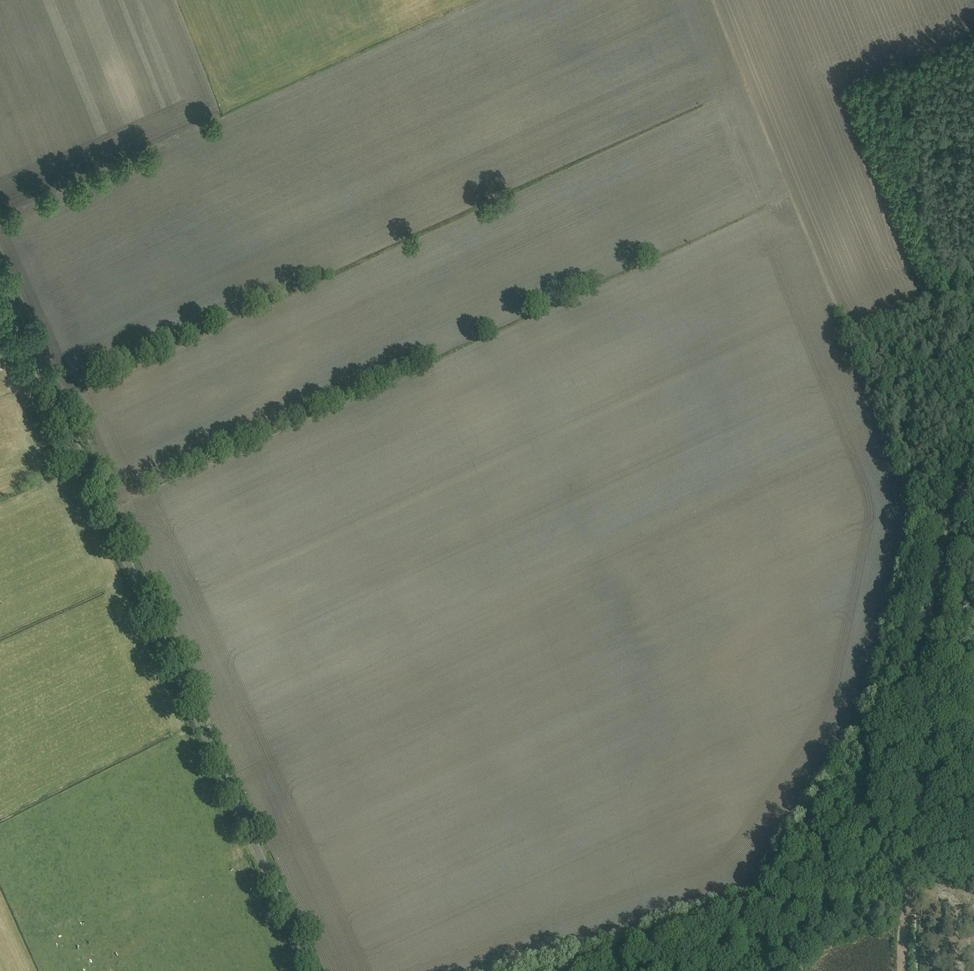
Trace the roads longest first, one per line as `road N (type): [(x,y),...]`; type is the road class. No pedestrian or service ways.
road 1 (unclassified): [(312,970),(0,278)]
road 2 (track): [(924,656),(751,905),(574,970)]
road 3 (track): [(904,970),(924,656)]
road 4 (track): [(924,656),(942,536),(973,463)]
road 5 (track): [(918,871),(807,878),(766,890)]

